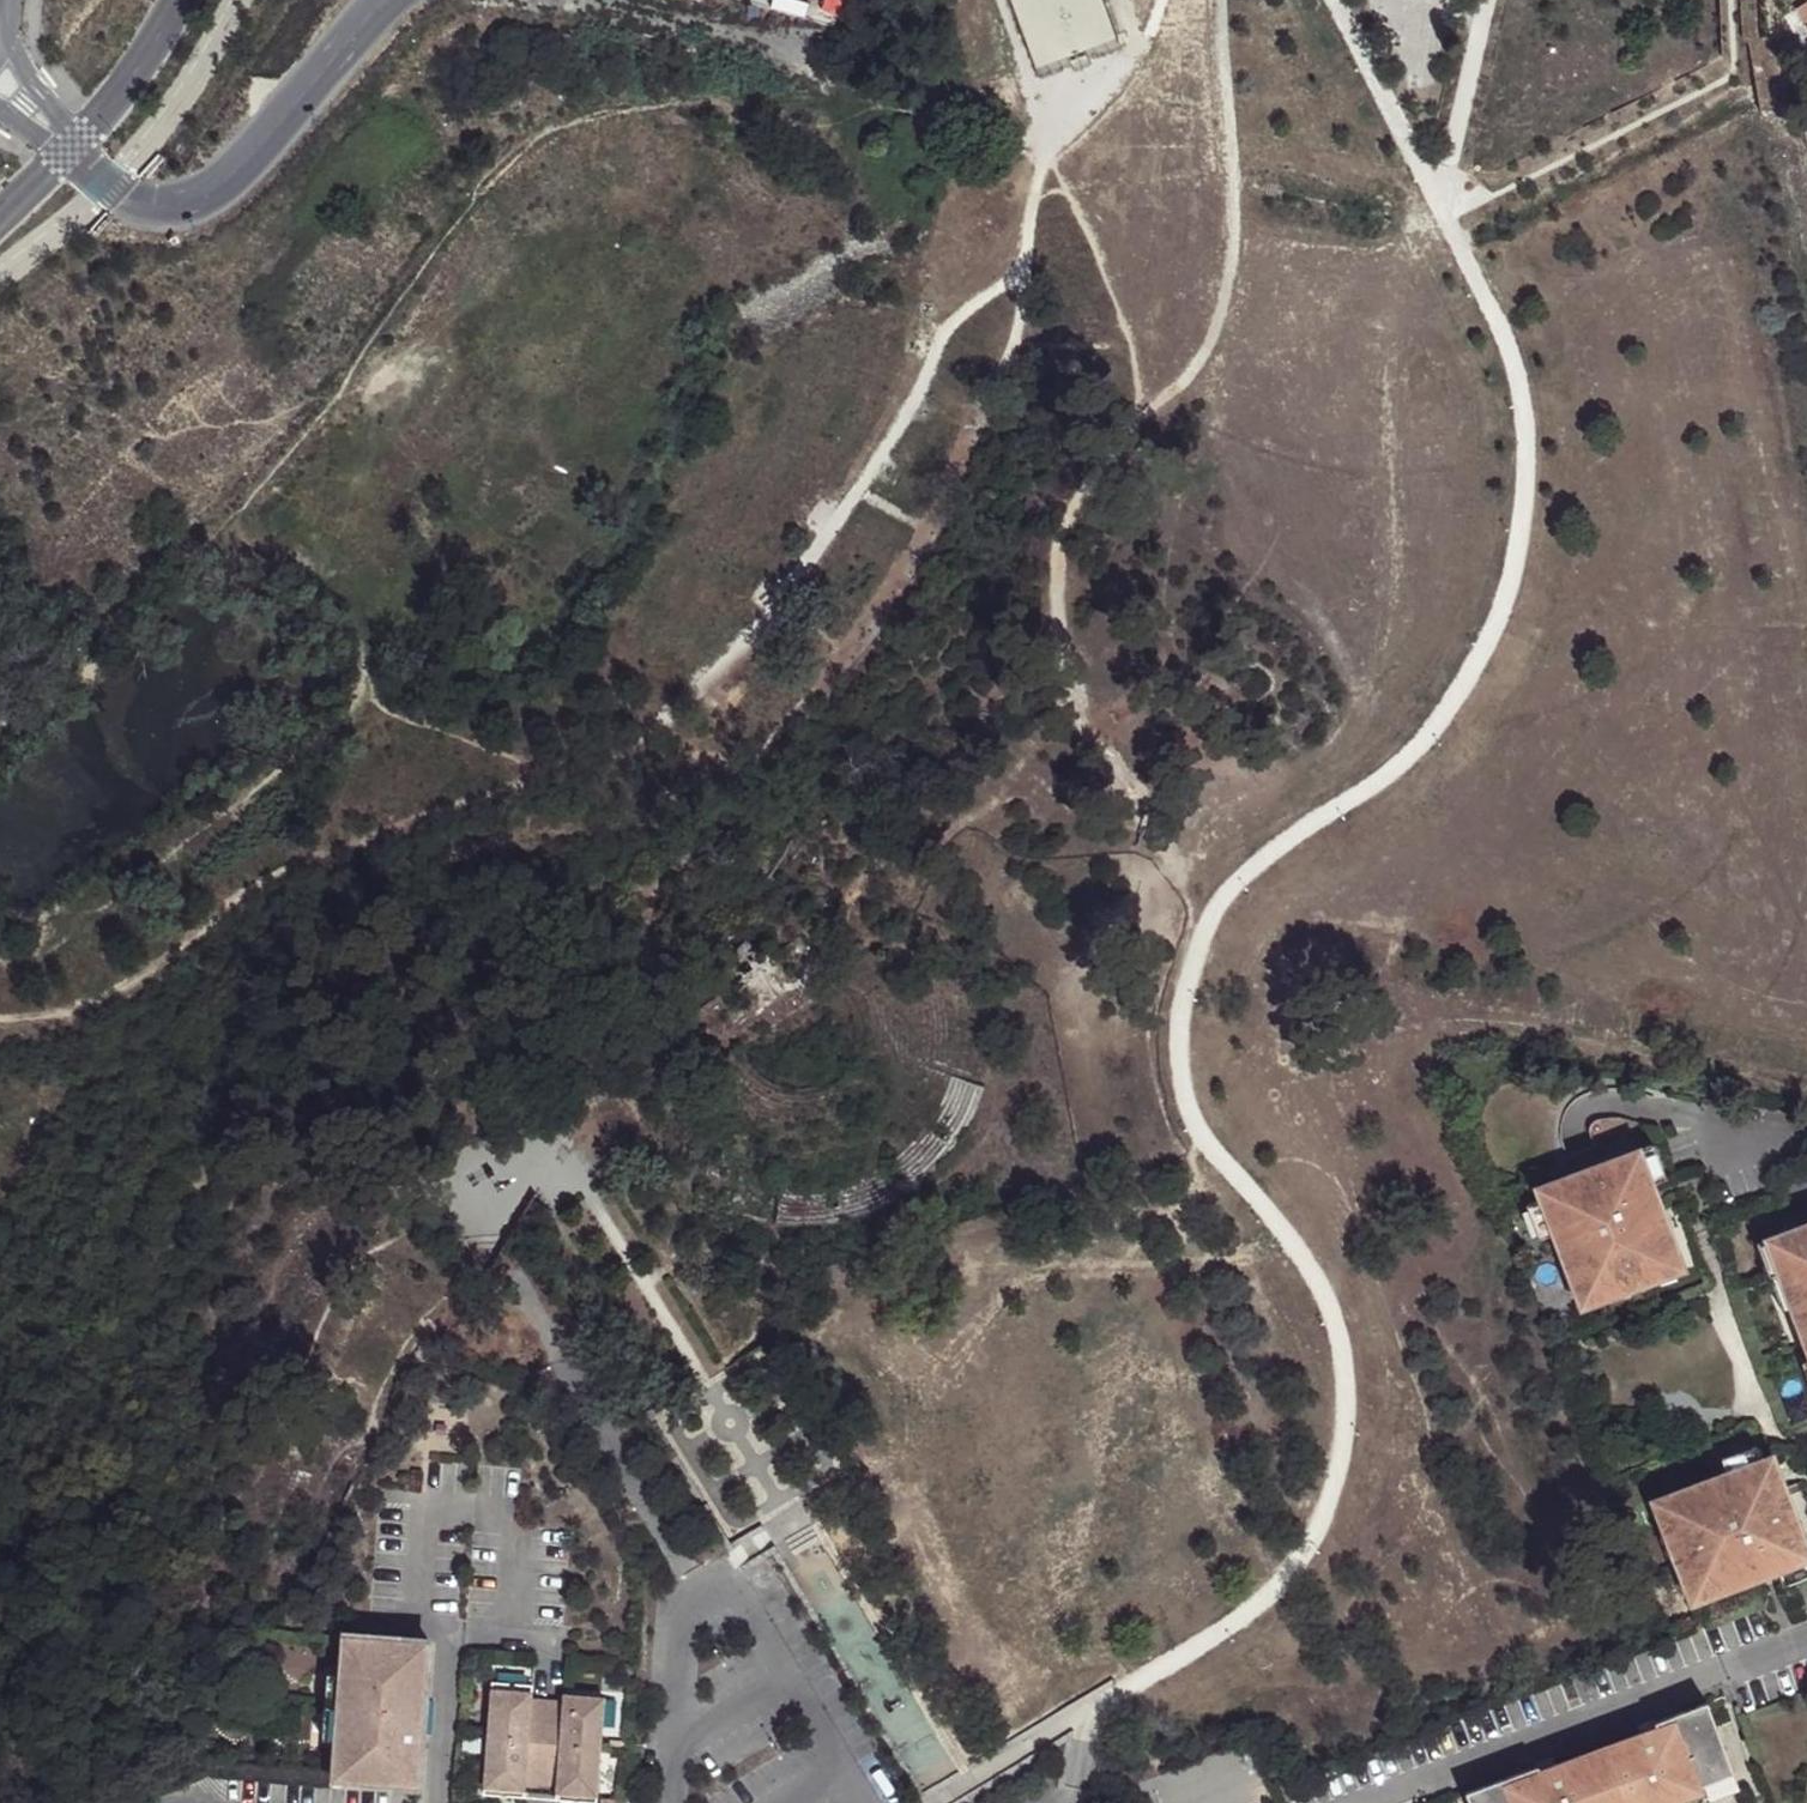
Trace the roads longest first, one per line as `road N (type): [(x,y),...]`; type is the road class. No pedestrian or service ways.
road 1 (residential): [(676,1802),(674,1605)]

